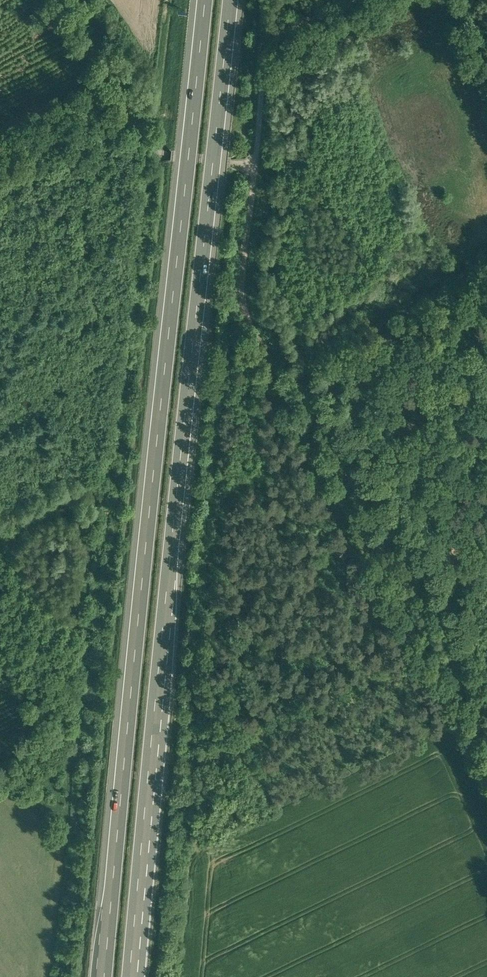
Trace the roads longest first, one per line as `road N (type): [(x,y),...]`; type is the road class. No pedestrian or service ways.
road 1 (motorway): [(129,976),(235,0)]
road 2 (motorway): [(201,0),(103,976)]
road 3 (track): [(0,175),(146,101)]

